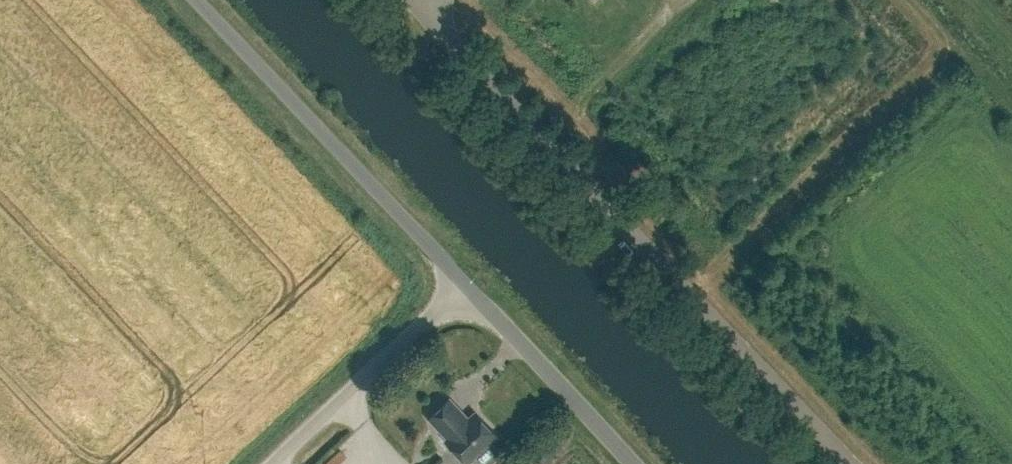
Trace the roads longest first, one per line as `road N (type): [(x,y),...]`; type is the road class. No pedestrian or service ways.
road 1 (unclassified): [(850,463),(437,29),(429,0)]
road 2 (unclassified): [(198,0),(466,283)]
road 3 (unclassified): [(273,463),(466,283)]
road 4 (unclassified): [(637,463),(466,283)]

